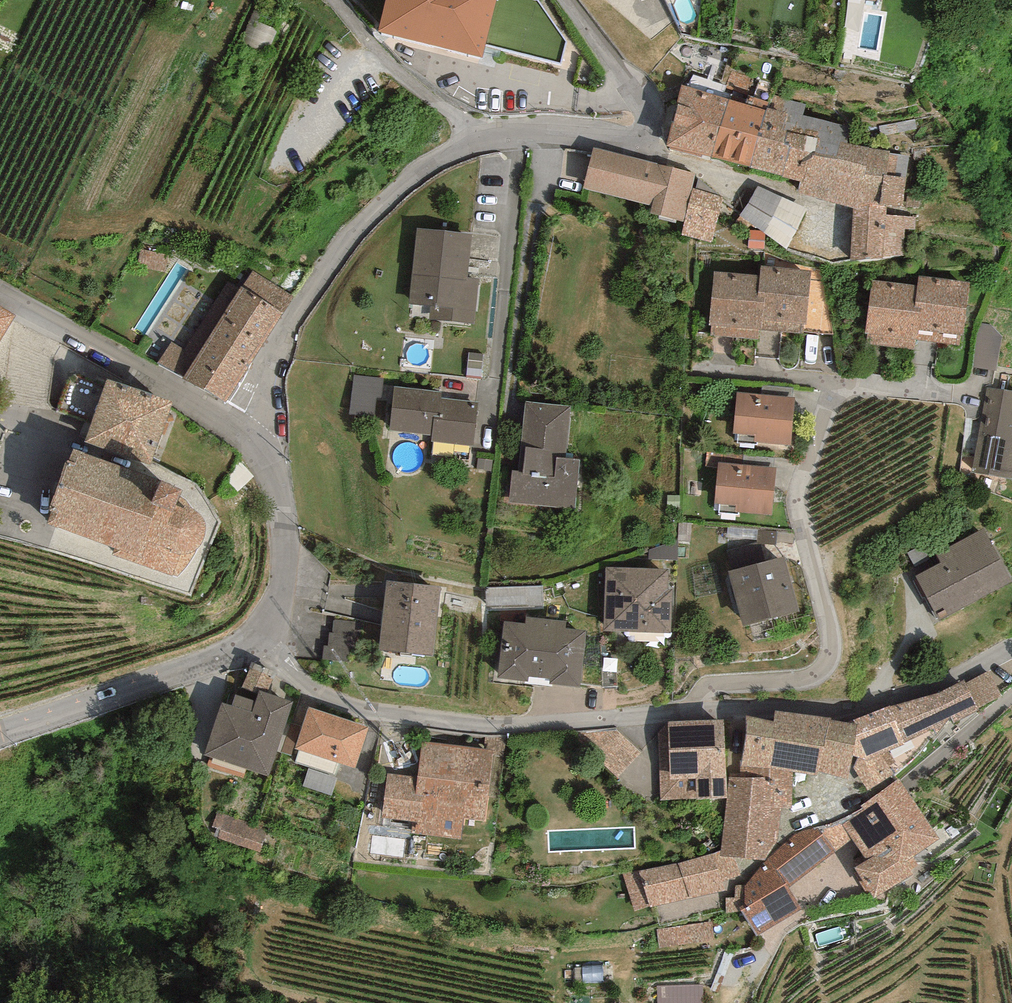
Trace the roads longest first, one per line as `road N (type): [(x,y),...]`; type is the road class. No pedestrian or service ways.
road 1 (residential): [(254,649),(344,706),(473,727),(773,706),(860,713),(932,692),(1011,646)]
road 2 (residential): [(568,0),(644,101),(648,126),(640,136),(602,141),(479,142),(431,163),(344,242),(289,323),(241,426)]
road 3 (residential): [(241,426),(0,292)]
road 4 (residential): [(0,736),(254,649)]
road 5 (residential): [(254,649),(273,627),(286,569),(271,500),(241,426)]

